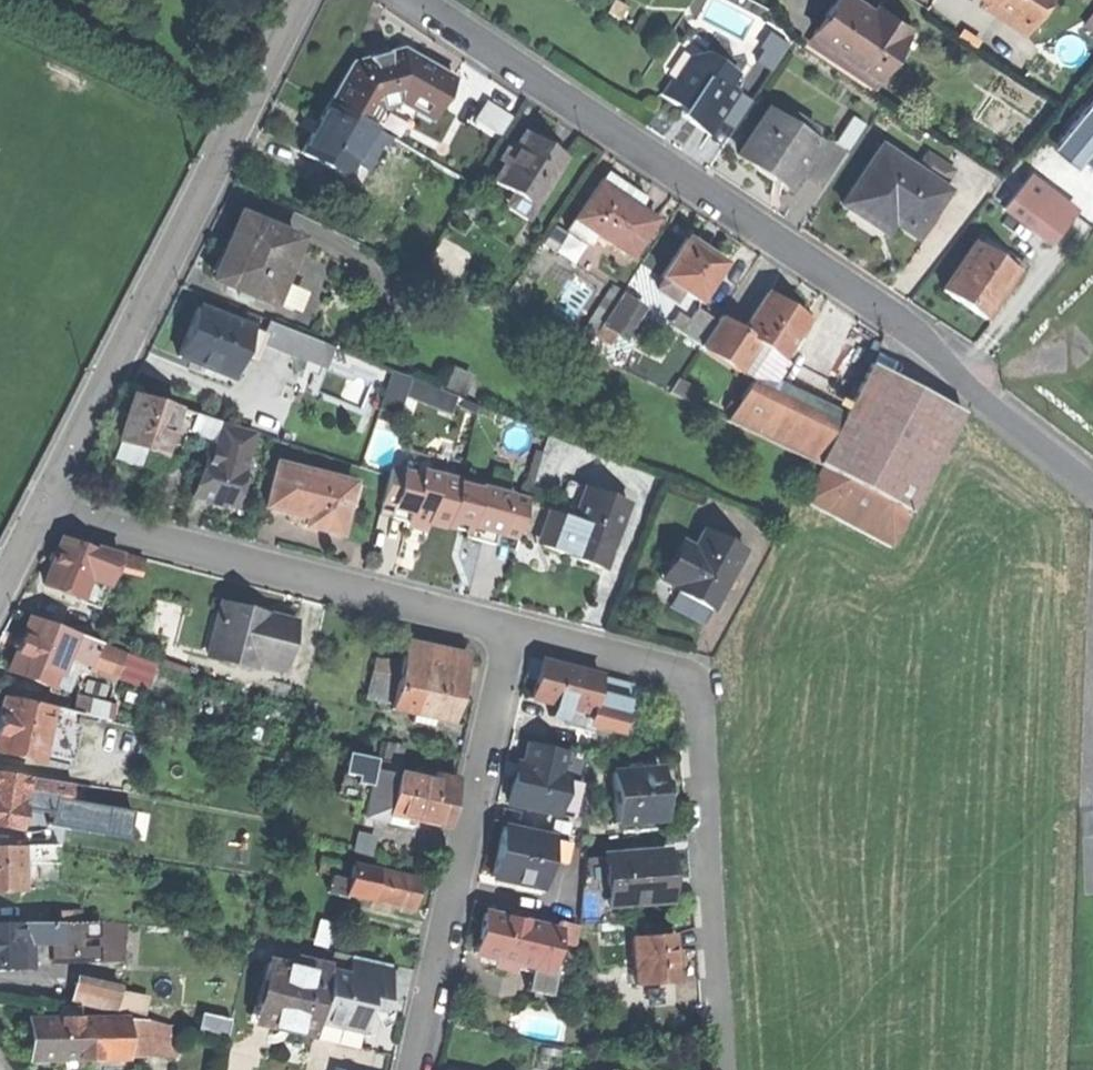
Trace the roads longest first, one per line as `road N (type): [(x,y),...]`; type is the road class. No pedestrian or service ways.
road 1 (residential): [(1092,488),(987,406),(917,338),(411,0)]
road 2 (residential): [(39,509),(299,0)]
road 3 (residential): [(721,1069),(695,705),(643,663),(511,636)]
road 4 (residential): [(511,636),(39,509)]
road 5 (residential): [(416,1069),(511,636)]

